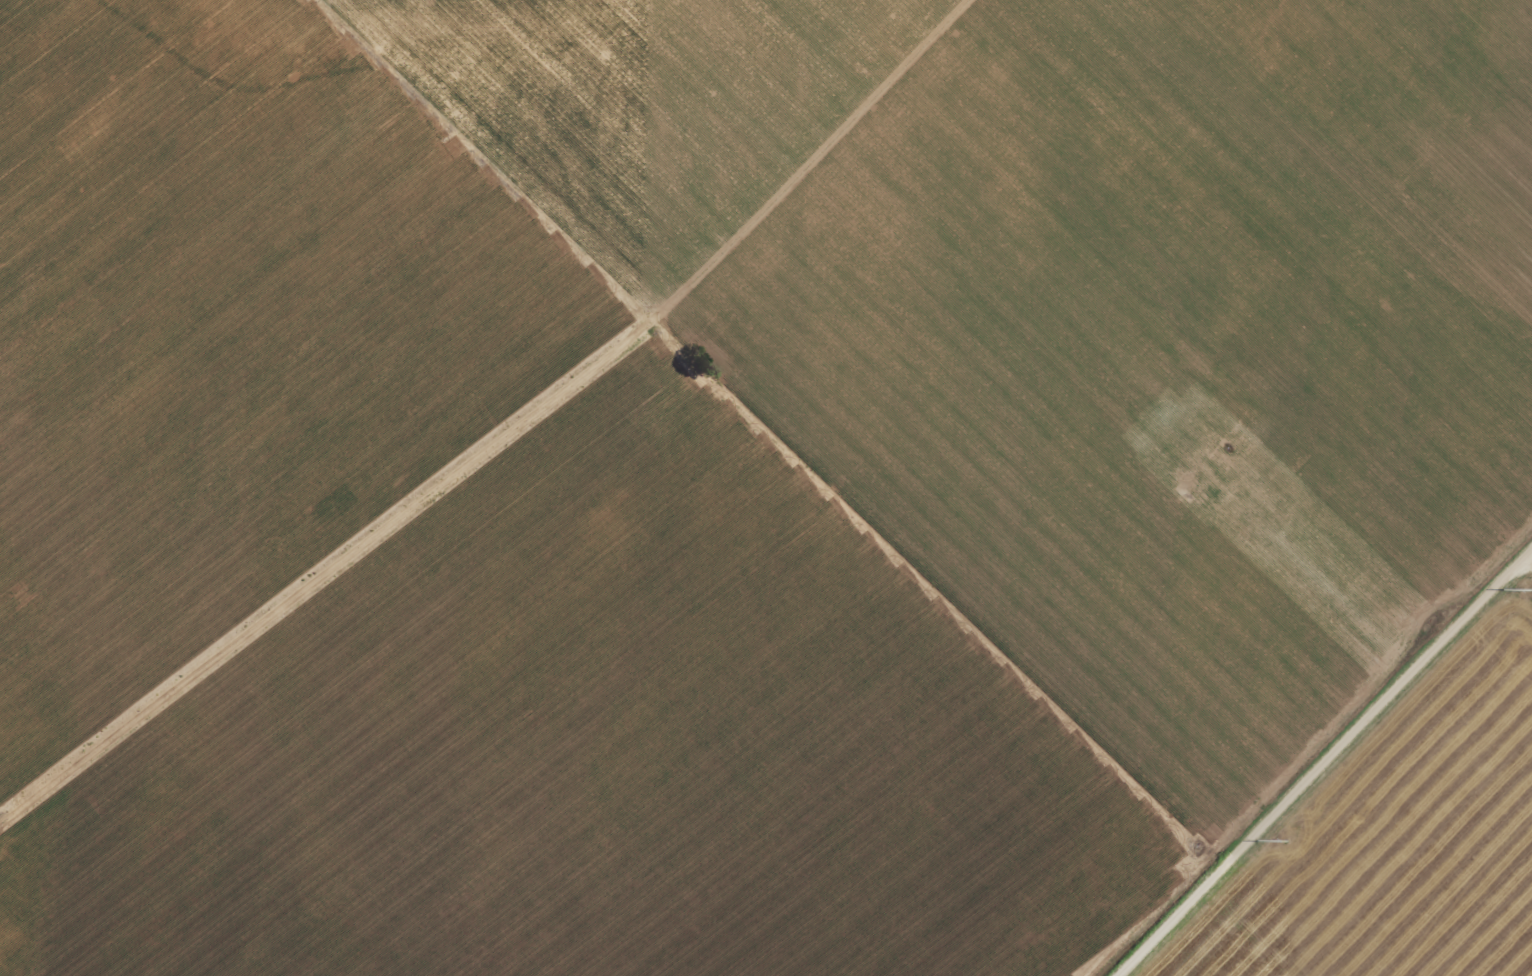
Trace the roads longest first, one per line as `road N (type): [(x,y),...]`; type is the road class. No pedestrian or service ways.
road 1 (residential): [(0,829),(636,366),(675,351),(700,302),(1000,0)]
road 2 (residential): [(1193,906),(675,351)]
road 3 (residential): [(1125,975),(1193,906),(1227,886),(1531,575)]

